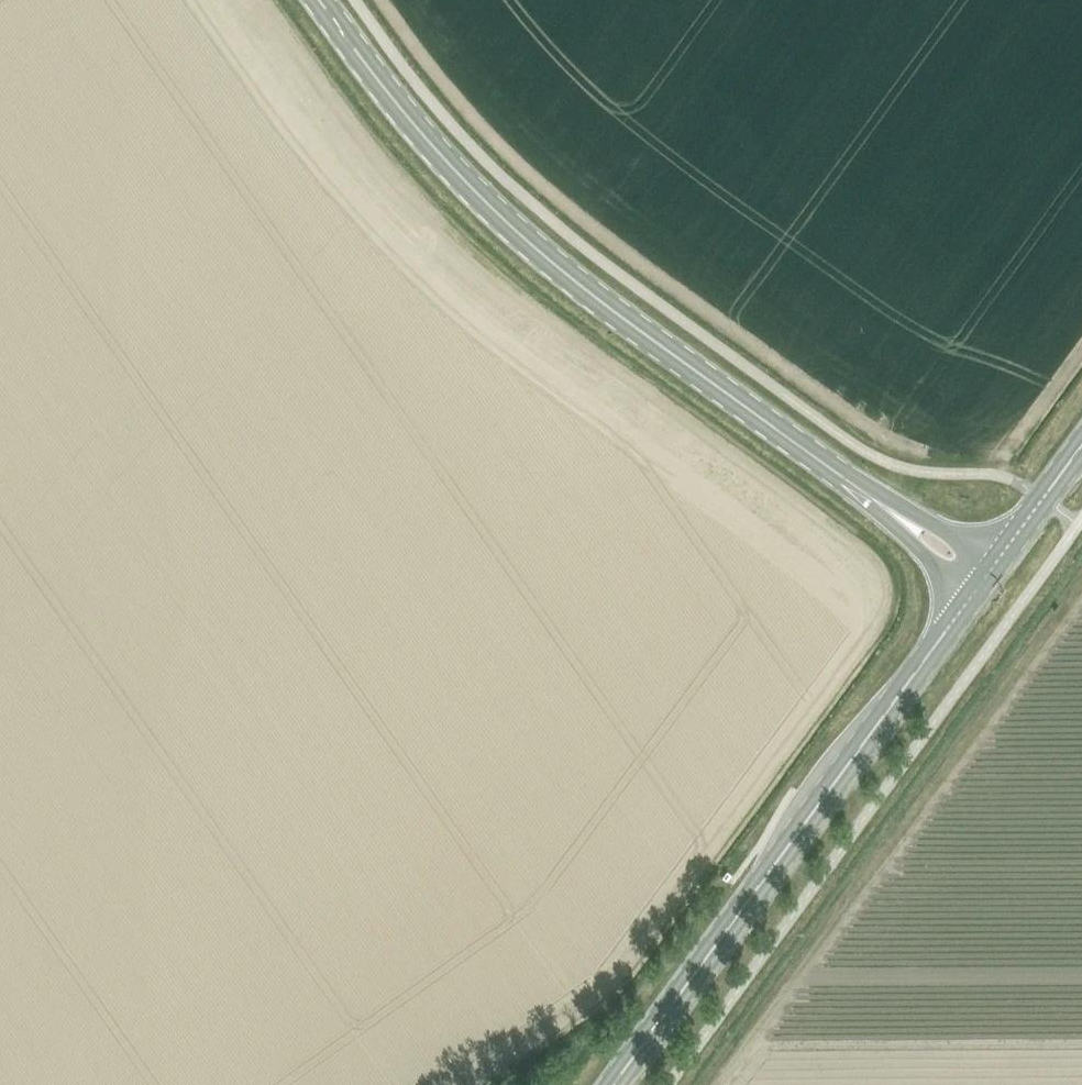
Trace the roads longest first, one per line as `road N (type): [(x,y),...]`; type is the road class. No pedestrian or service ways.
road 1 (secondary): [(886,508),(524,238),(403,113),(320,0)]
road 2 (secondary): [(614,1084),(972,596)]
road 3 (secondary): [(995,565),(1081,445)]
road 4 (secondary): [(995,565),(903,507),(886,508)]
road 5 (secondary): [(886,508),(890,523),(972,596)]

